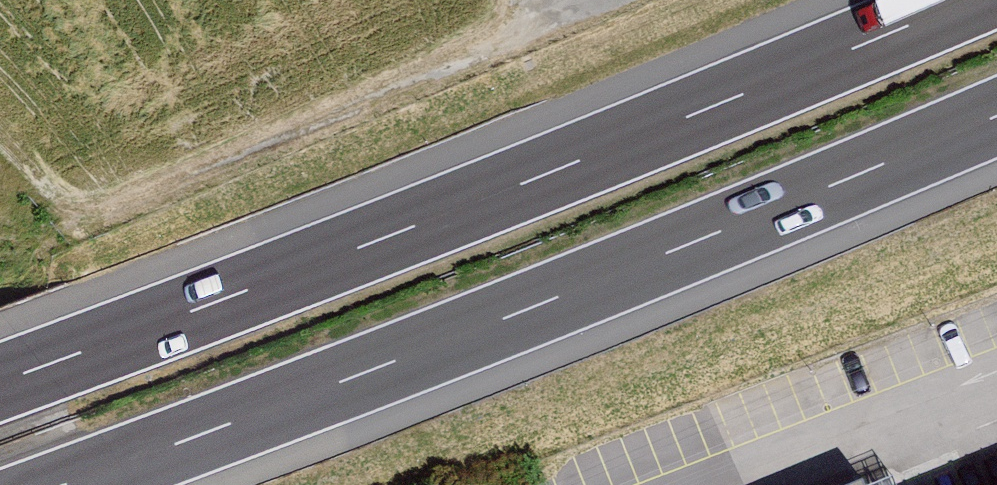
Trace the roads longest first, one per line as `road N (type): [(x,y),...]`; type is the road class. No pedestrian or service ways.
road 1 (motorway): [(962,0),(516,184),(0,379)]
road 2 (motorway): [(66,484),(543,304),(996,117)]

